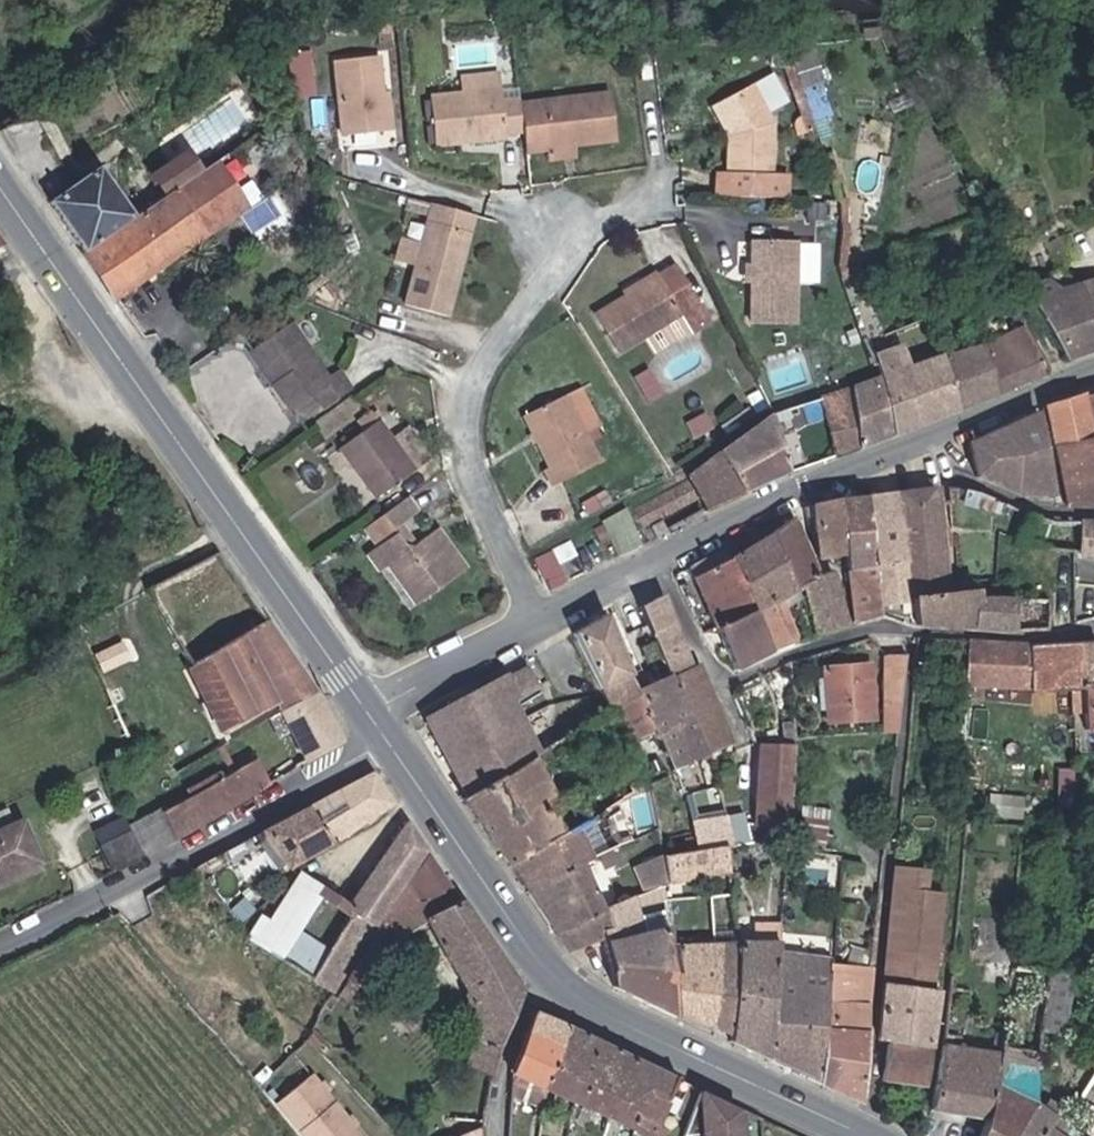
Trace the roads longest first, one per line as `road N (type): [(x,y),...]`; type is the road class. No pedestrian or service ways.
road 1 (primary): [(387,736),(547,980),(593,1011),(868,1135)]
road 2 (primary): [(0,182),(370,703)]
road 3 (residential): [(1093,373),(541,618)]
road 4 (residential): [(541,618),(480,488),(472,423),(496,352),(554,258),(593,225),(651,202)]
road 5 (unclassified): [(0,935),(102,890),(387,736)]
road 6 (residential): [(541,618),(370,703)]

